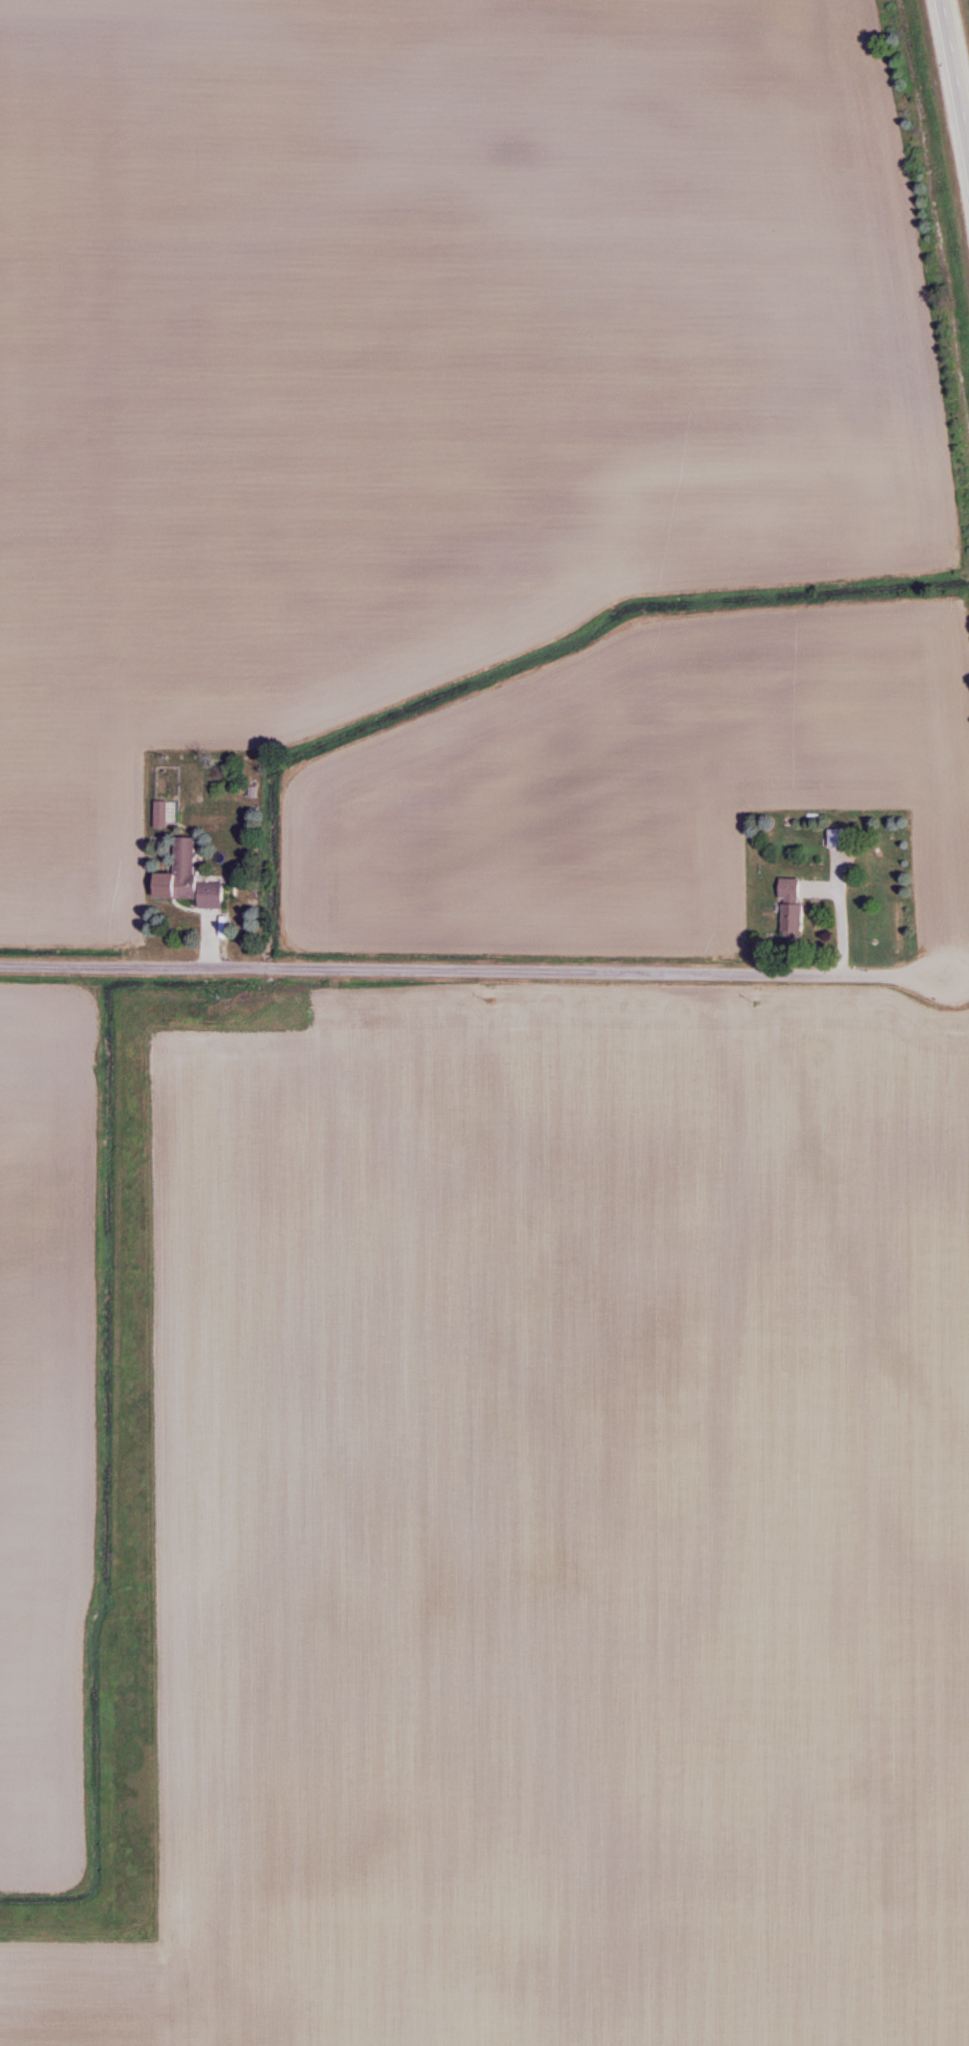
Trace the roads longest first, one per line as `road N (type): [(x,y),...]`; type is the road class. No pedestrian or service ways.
road 1 (residential): [(0,962),(946,972)]
road 2 (motorway): [(941,0),(968,158)]

